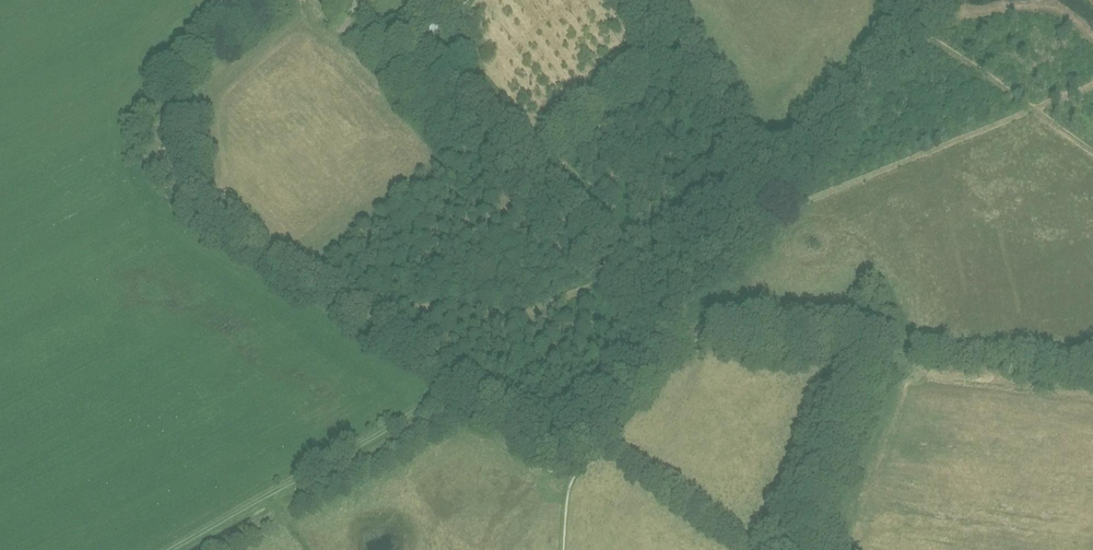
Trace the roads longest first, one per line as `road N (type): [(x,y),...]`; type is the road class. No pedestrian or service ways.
road 1 (unclassified): [(662,328),(619,269),(344,0)]
road 2 (unclassified): [(189,163),(172,141),(166,102),(173,75),(238,0)]
road 3 (unclassified): [(662,328),(553,461)]

